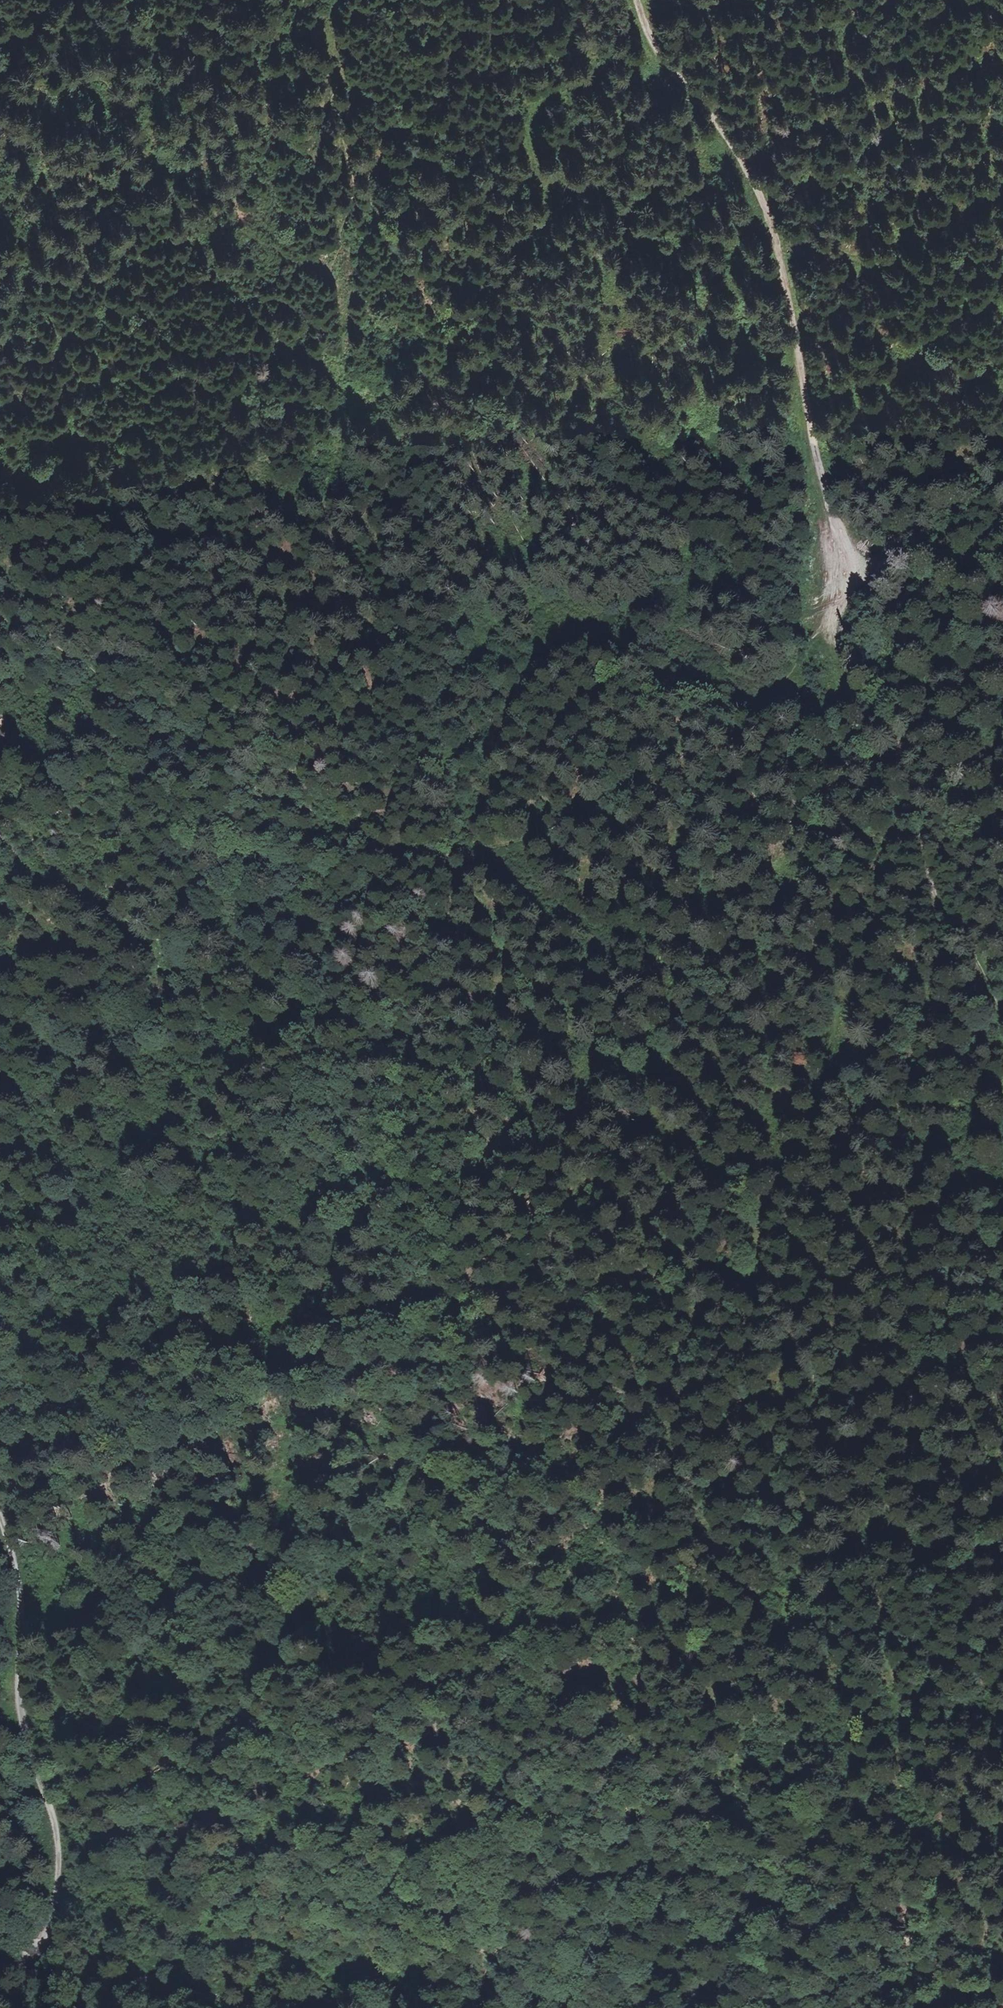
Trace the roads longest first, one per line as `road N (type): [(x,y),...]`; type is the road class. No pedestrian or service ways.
road 1 (unclassified): [(637,0),(649,35),(767,214),(836,539),(838,628)]
road 2 (unclassified): [(0,1503),(24,1590),(31,1742),(59,1827),(58,1912)]
road 3 (track): [(1002,501),(879,573),(836,552)]

